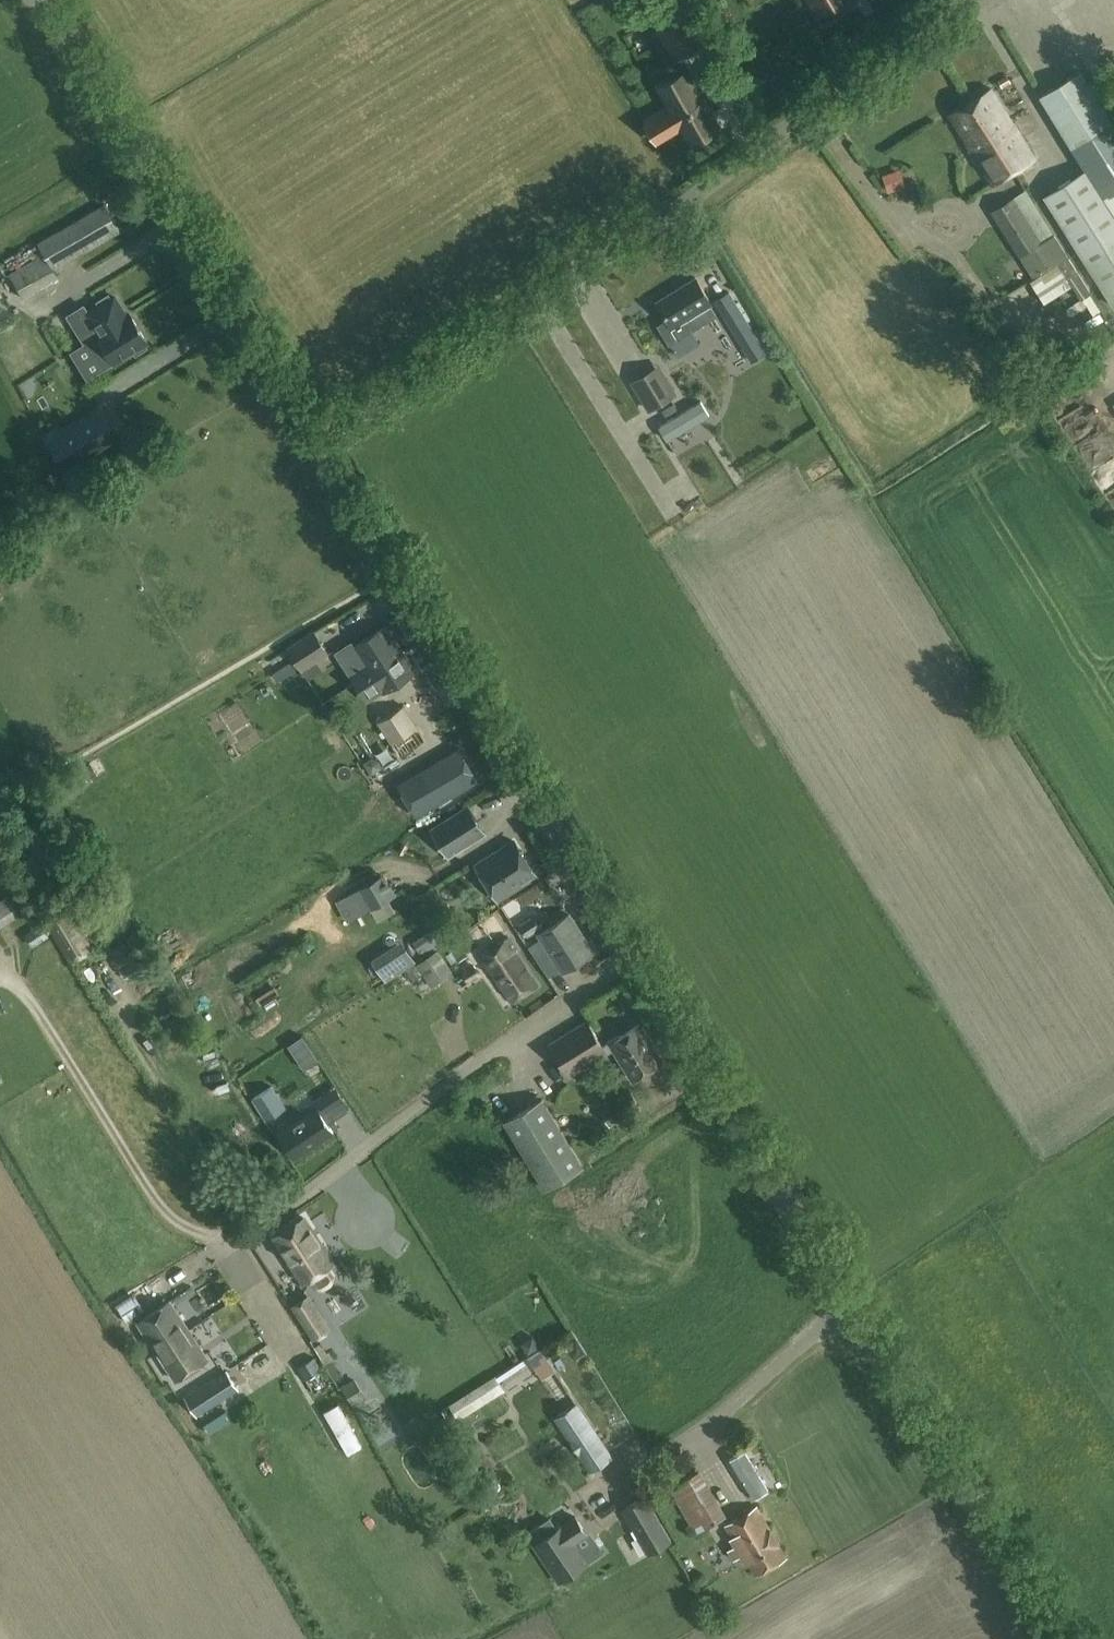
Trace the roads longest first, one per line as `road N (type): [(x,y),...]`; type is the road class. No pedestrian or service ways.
road 1 (unclassified): [(1060,1638),(641,952)]
road 2 (unclassified): [(322,442),(978,0)]
road 3 (unclassified): [(641,952),(395,573),(322,442)]
road 4 (unclassified): [(322,442),(46,0)]
road 5 (unclassified): [(238,1233),(325,1181),(641,952)]

